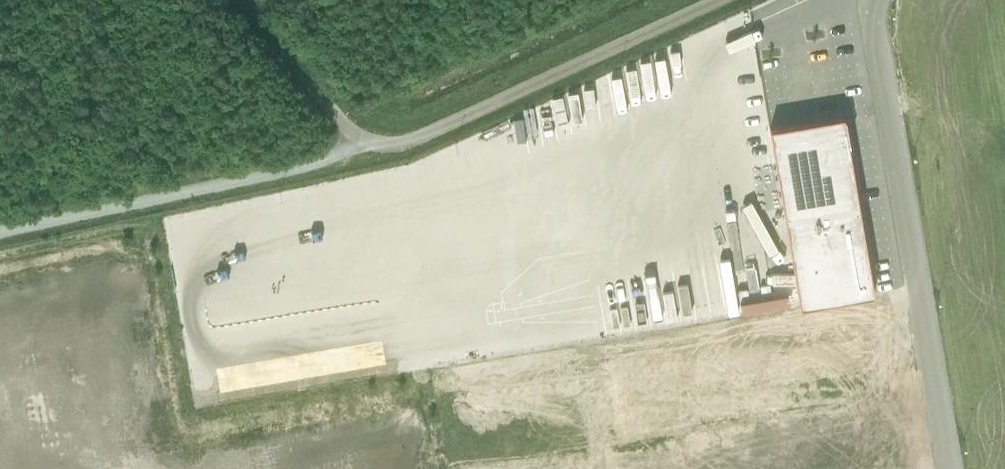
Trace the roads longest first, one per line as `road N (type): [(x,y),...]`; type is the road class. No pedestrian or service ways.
road 1 (unclassified): [(875,0),(950,468)]
road 2 (track): [(372,144),(298,169),(0,232)]

